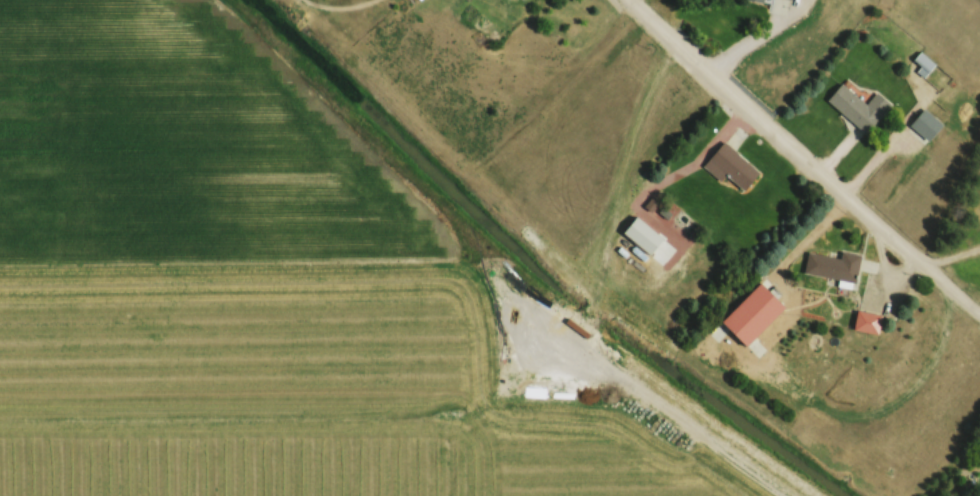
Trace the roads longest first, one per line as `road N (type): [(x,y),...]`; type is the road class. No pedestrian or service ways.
road 1 (residential): [(979,312),(633,0)]

